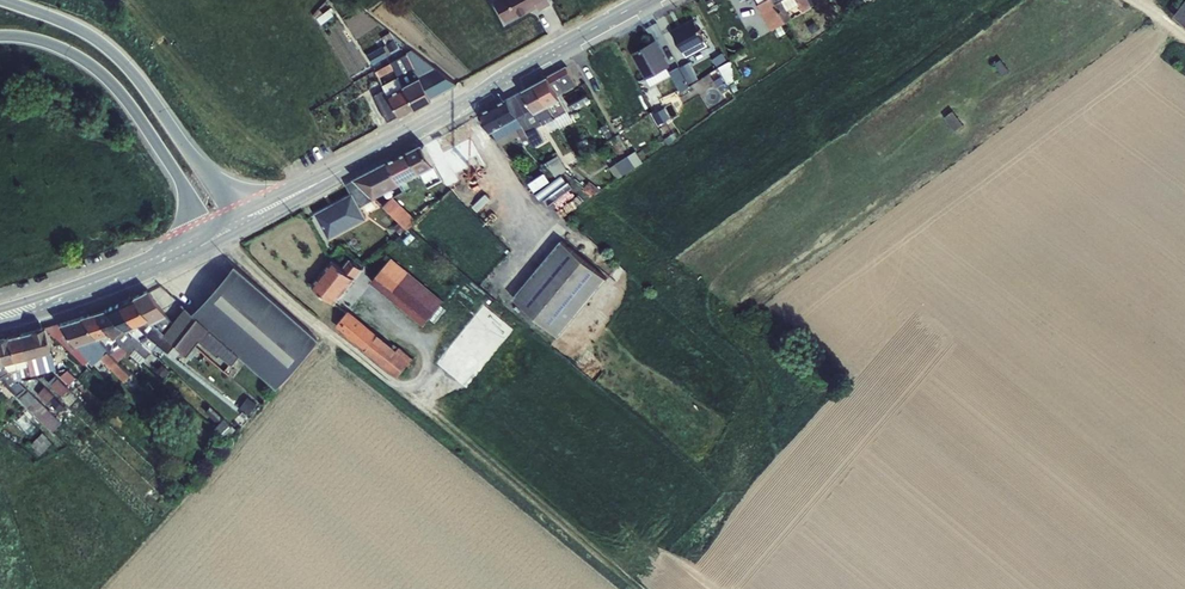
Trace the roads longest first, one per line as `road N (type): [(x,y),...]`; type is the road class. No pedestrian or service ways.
road 1 (secondary): [(645,0),(332,175),(235,219)]
road 2 (trunk): [(235,219),(165,118),(94,36),(4,0)]
road 3 (trunk): [(0,34),(37,37),(95,66),(139,118),(208,232)]
road 4 (secondary): [(208,232),(73,292),(0,313)]

